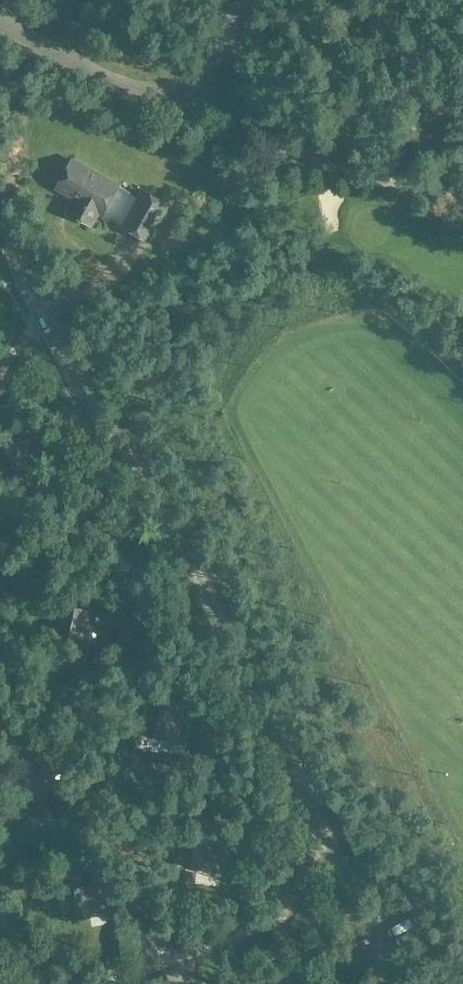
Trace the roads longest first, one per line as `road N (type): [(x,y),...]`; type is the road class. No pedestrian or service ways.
road 1 (unclassified): [(0,23),(110,82),(176,91),(212,64),(248,0)]

